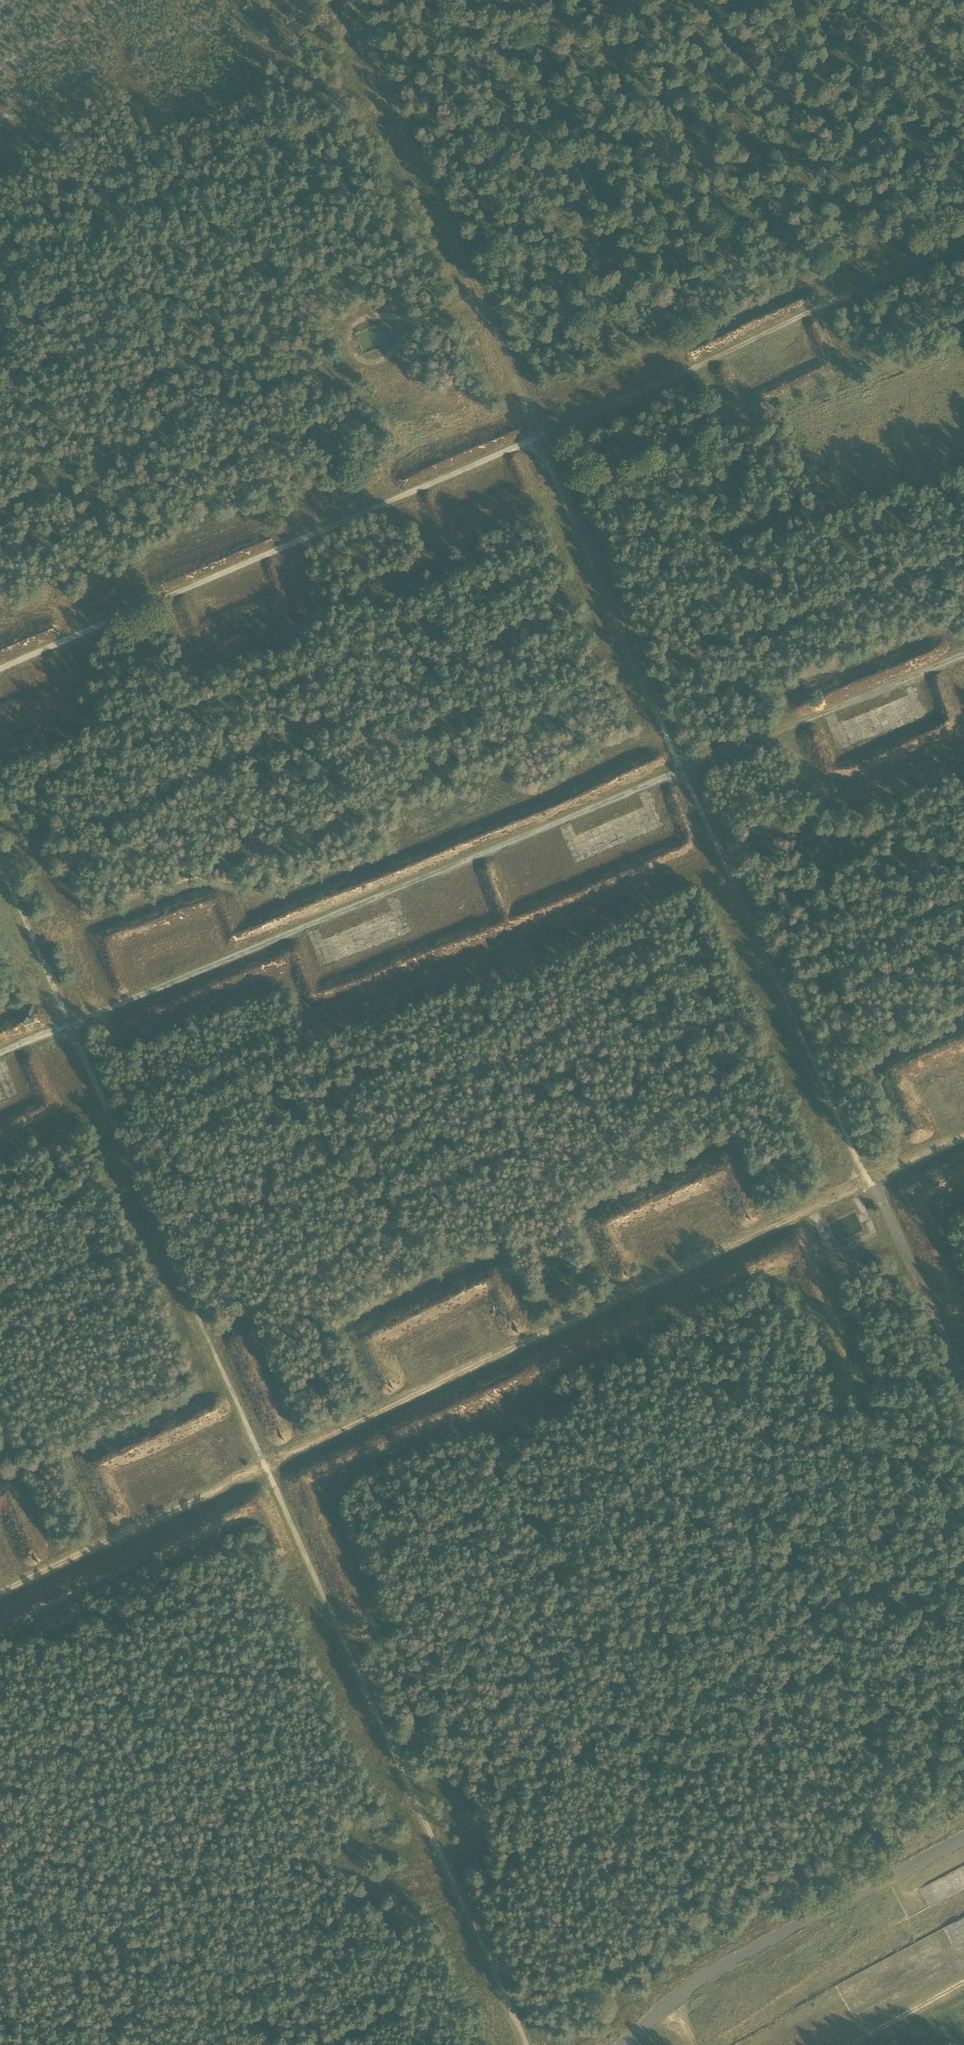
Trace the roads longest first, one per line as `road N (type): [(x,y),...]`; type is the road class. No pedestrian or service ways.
road 1 (track): [(70,1027),(524,2044)]
road 2 (track): [(963,659),(70,1027)]
road 3 (track): [(869,1181),(530,437)]
road 4 (track): [(265,1467),(869,1181)]
road 5 (track): [(530,437),(0,670)]
road 6 (track): [(530,437),(341,0)]
road 7 (track): [(963,247),(530,437)]
road 8 (track): [(963,1840),(716,1975),(628,2044)]
road 9 (track): [(265,1467),(0,1593)]
road 10 (track): [(963,1382),(869,1181)]
road 11 (track): [(70,1027),(0,864)]
road 12 (track): [(856,2044),(963,1989)]

